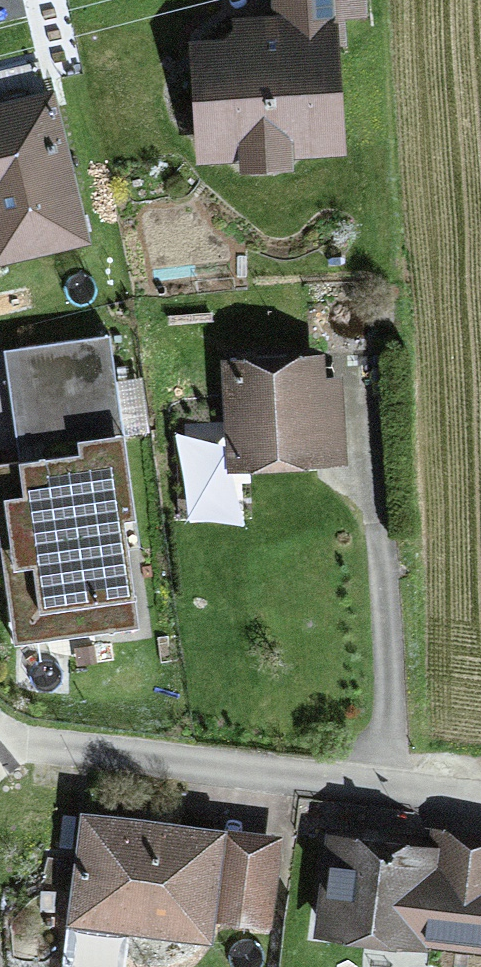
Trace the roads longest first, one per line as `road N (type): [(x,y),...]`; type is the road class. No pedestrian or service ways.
road 1 (residential): [(480,800),(0,747)]

